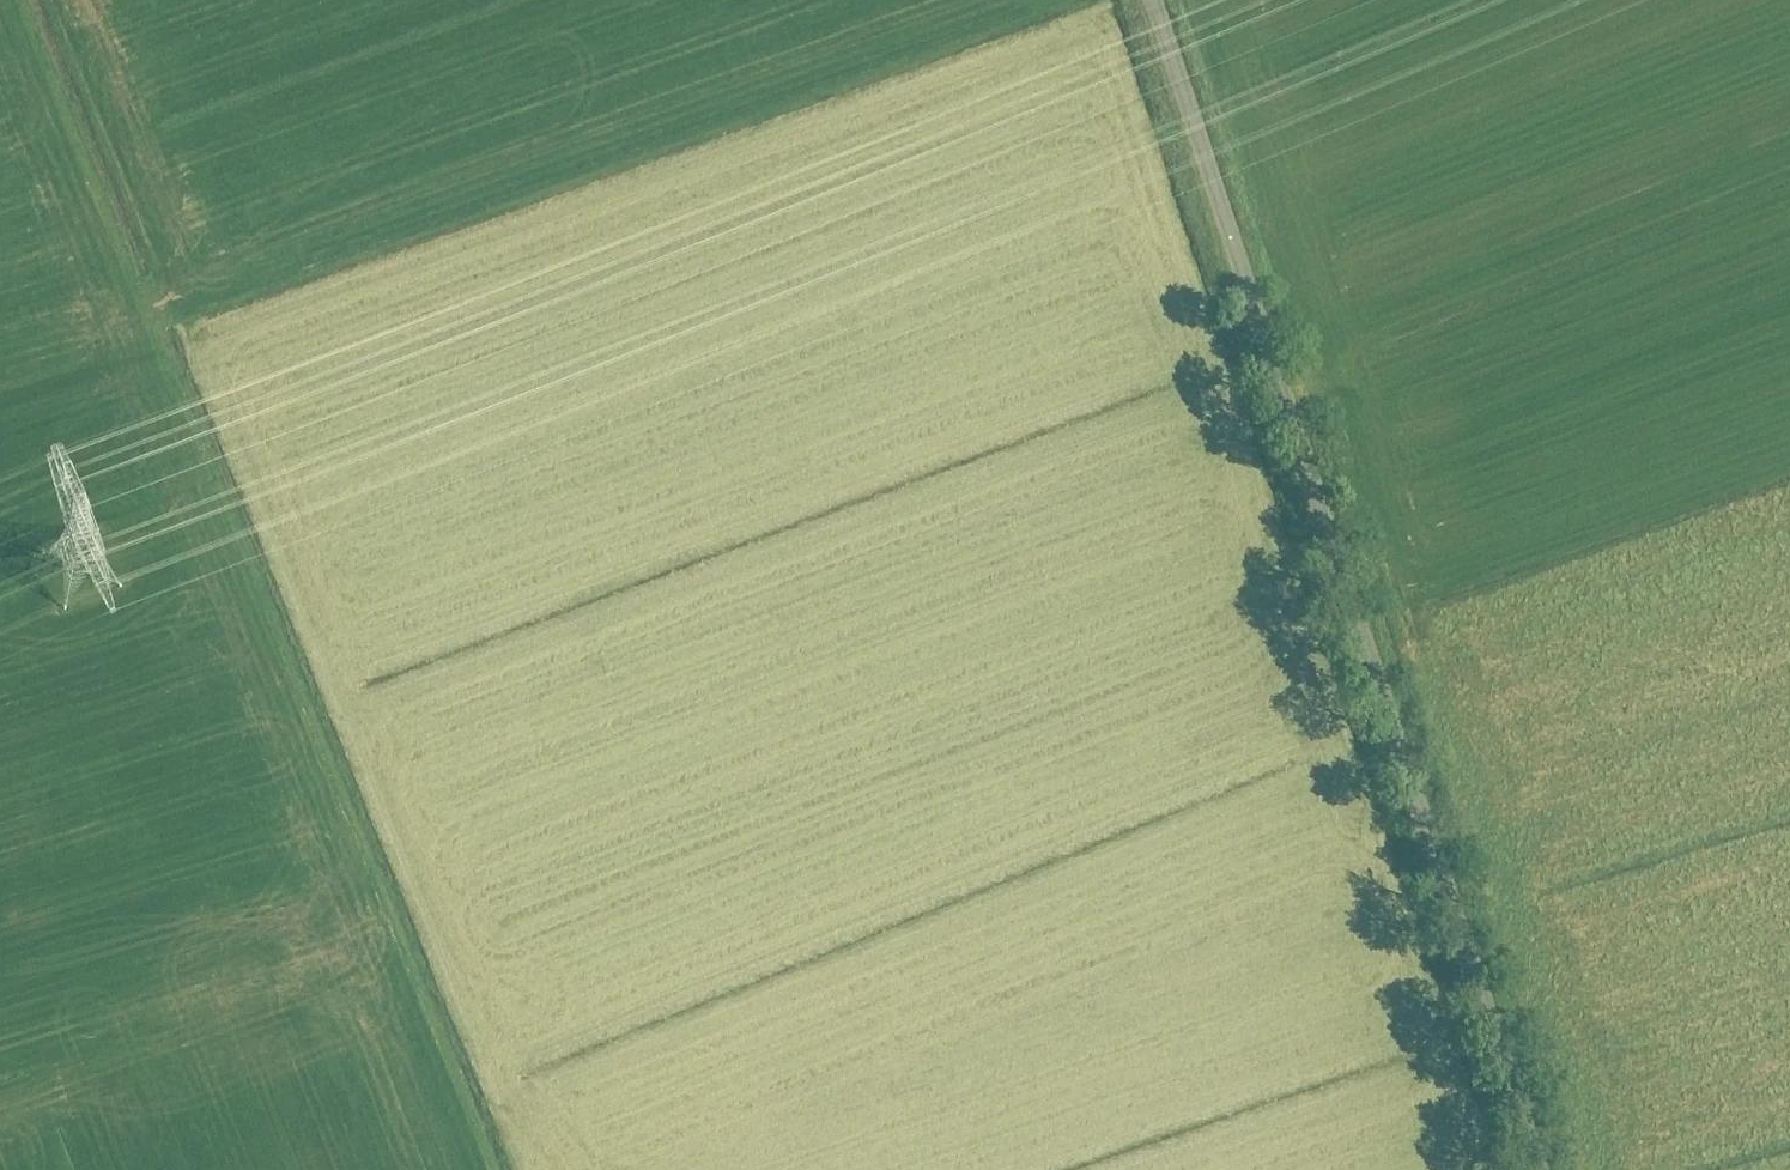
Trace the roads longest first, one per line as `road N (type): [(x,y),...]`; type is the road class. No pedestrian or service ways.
road 1 (unclassified): [(1540,1169),(1149,0)]

